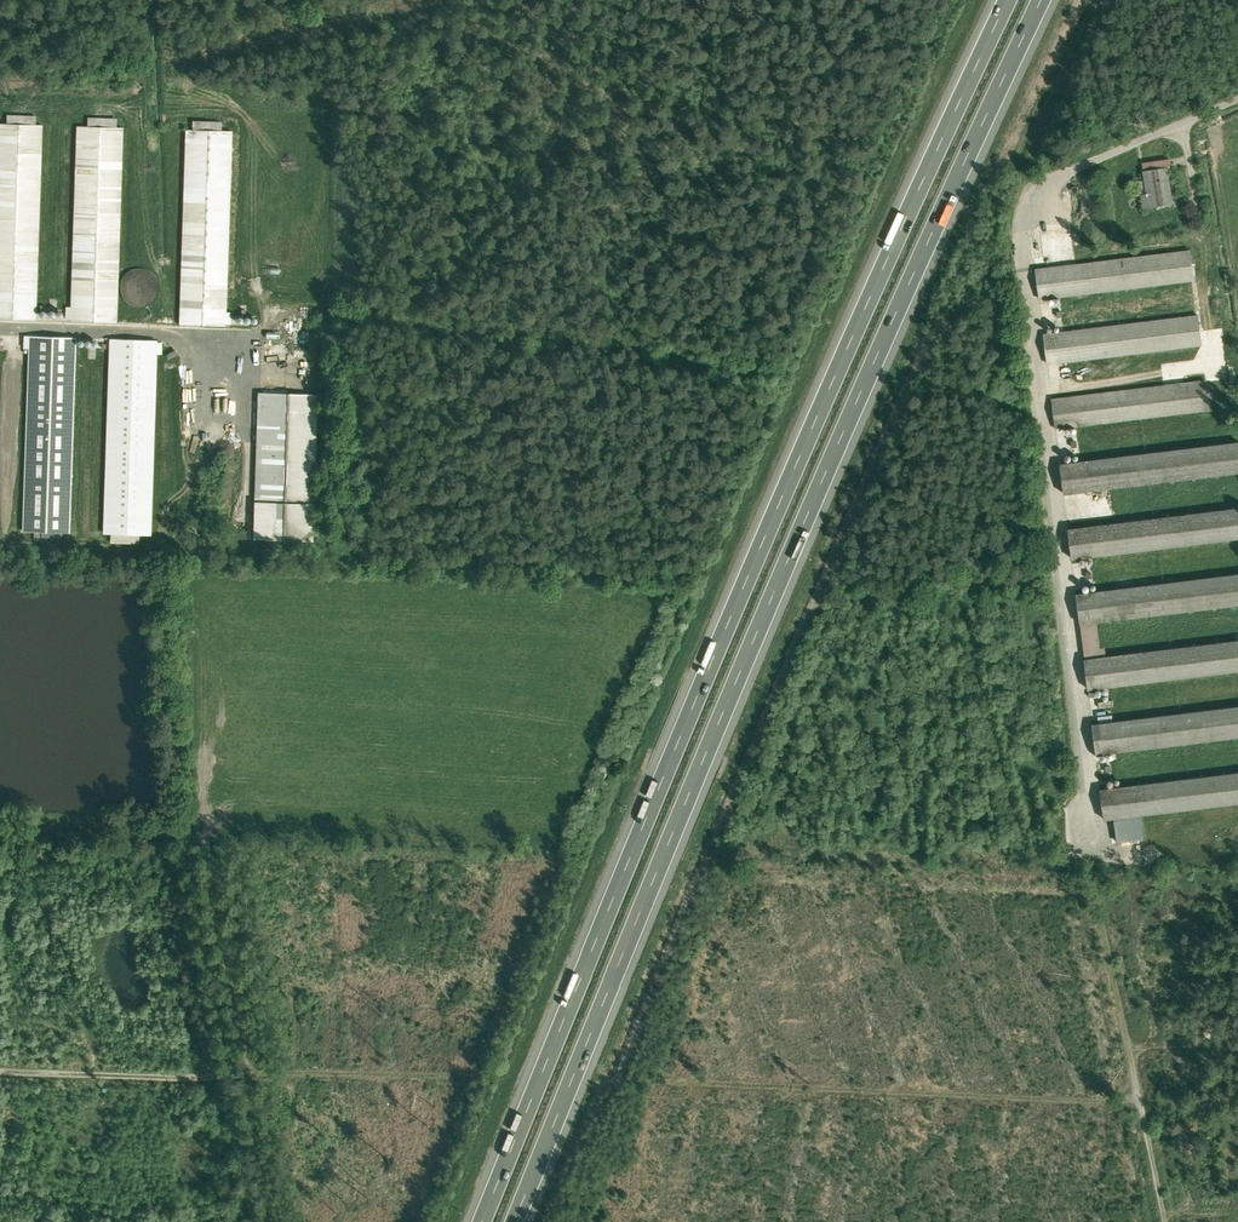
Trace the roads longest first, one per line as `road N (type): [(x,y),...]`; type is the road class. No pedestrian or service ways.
road 1 (motorway): [(514,1221),(745,666),(1044,0)]
road 2 (motorway): [(1009,0),(887,255),(715,652),(482,1221)]
road 3 (track): [(1138,1098),(616,1084)]
road 4 (track): [(240,1221),(218,1103),(220,1083),(239,1077),(247,1055),(208,876),(208,801)]
road 5 (track): [(0,1067),(239,1077)]
road 6 (unclassified): [(1165,1221),(1118,997)]
road 7 (unclassified): [(1237,102),(1078,170),(1037,203)]

